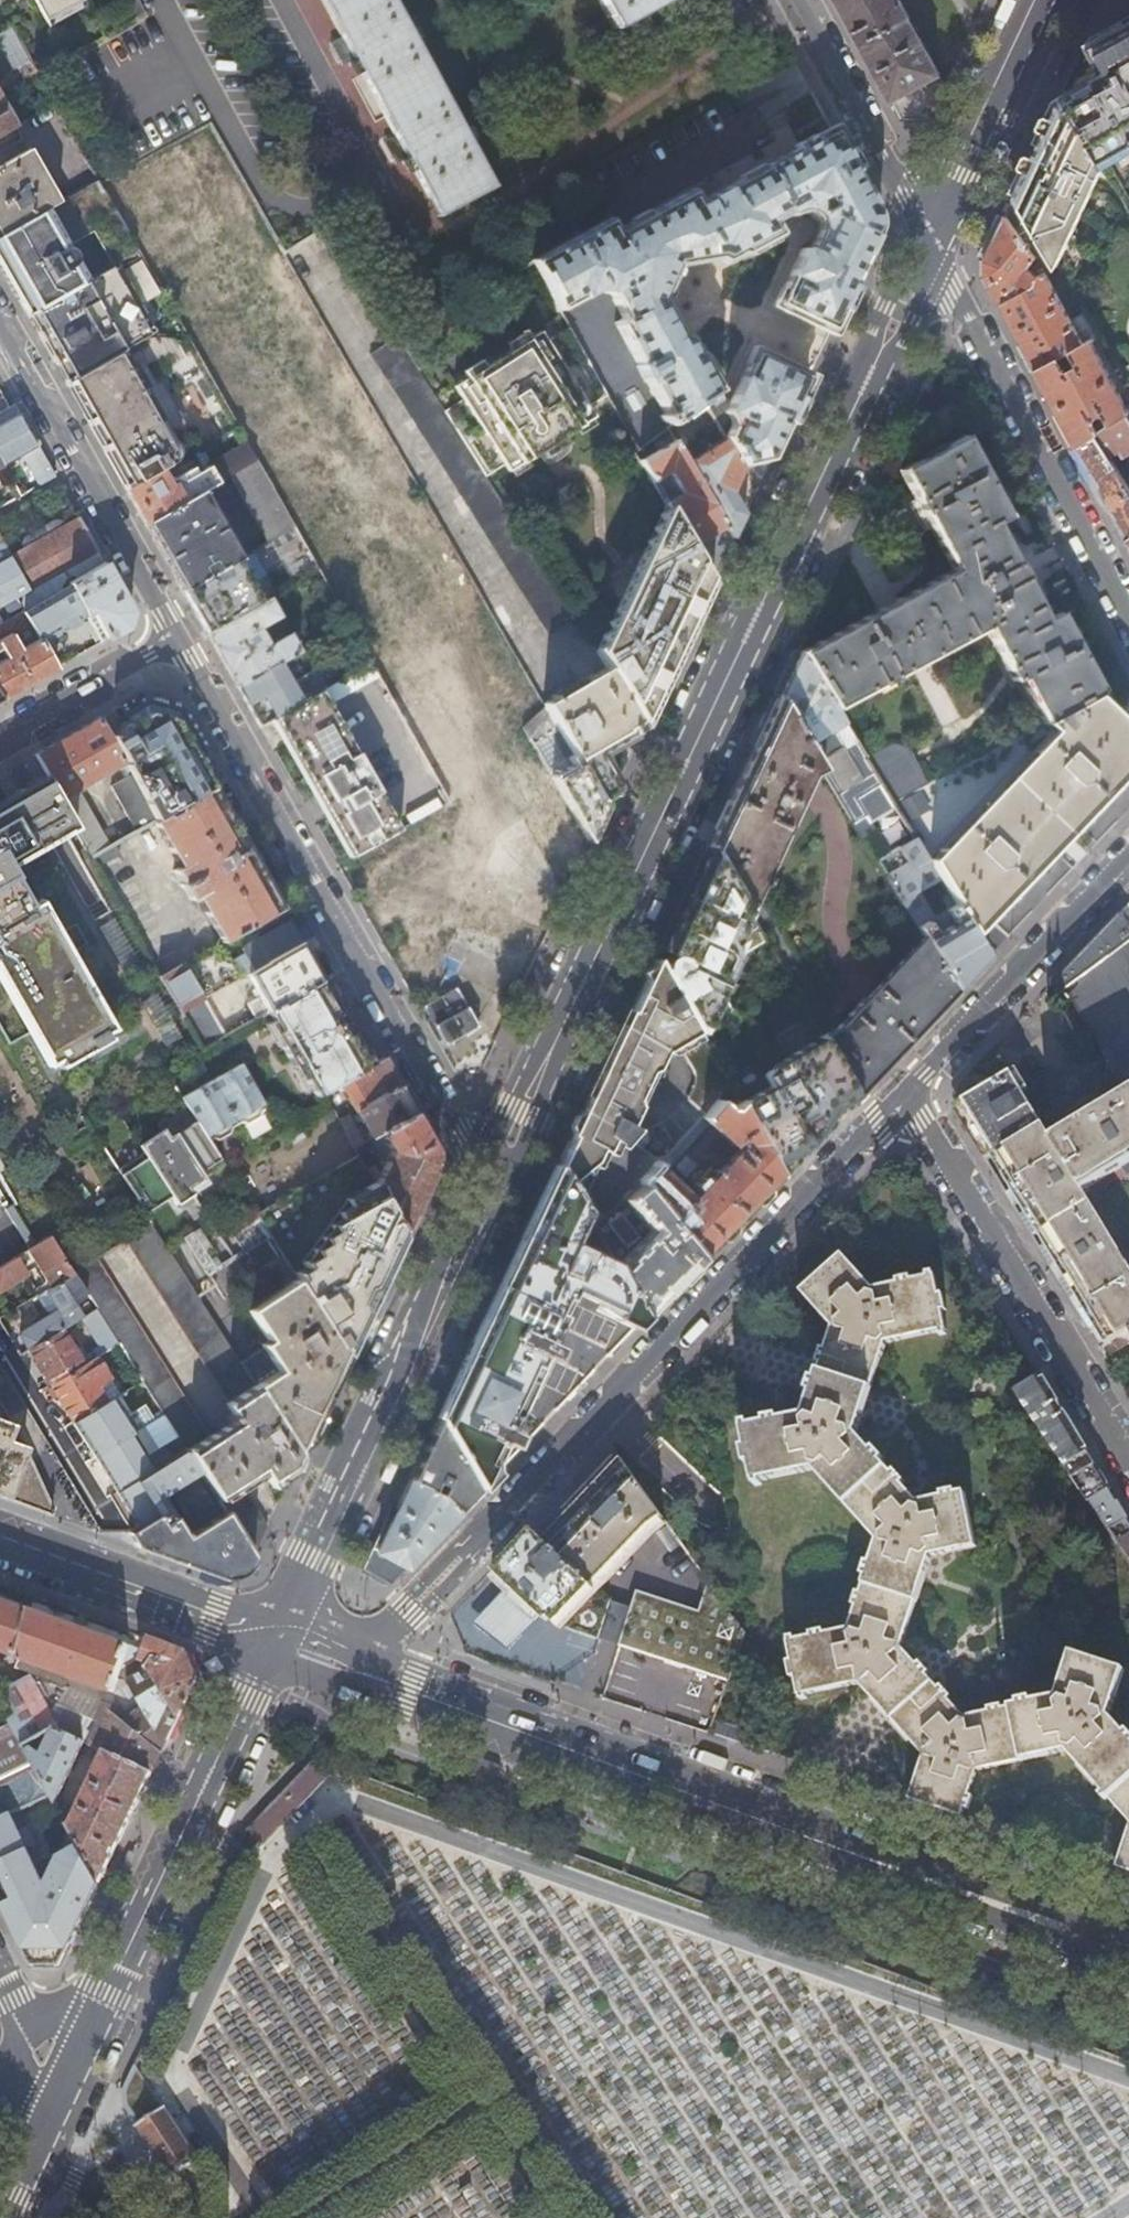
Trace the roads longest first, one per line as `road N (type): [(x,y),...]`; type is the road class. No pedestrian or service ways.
road 1 (secondary): [(484,1174),(929,243)]
road 2 (residential): [(906,1095),(357,1672)]
road 3 (secondary): [(357,1672),(972,1892)]
road 4 (residential): [(484,1174),(178,639)]
road 5 (secondary): [(276,1640),(484,1174)]
road 6 (residential): [(1128,1467),(906,1095)]
road 7 (residential): [(929,243),(1128,622)]
road 8 (secondary): [(93,2022),(276,1640)]
road 9 (residential): [(178,639),(0,336)]
road 10 (residential): [(1128,857),(906,1095)]
road 11 (secondary): [(0,1536),(276,1640)]
road 12 (residential): [(929,243),(800,0)]
road 13 (secondary): [(929,243),(1057,0)]
road 14 (residential): [(0,743),(178,639)]
road 15 (secondary): [(972,1892),(1030,1935),(1128,1971)]
road 16 (secondary): [(1128,1926),(1045,1897),(972,1892)]

